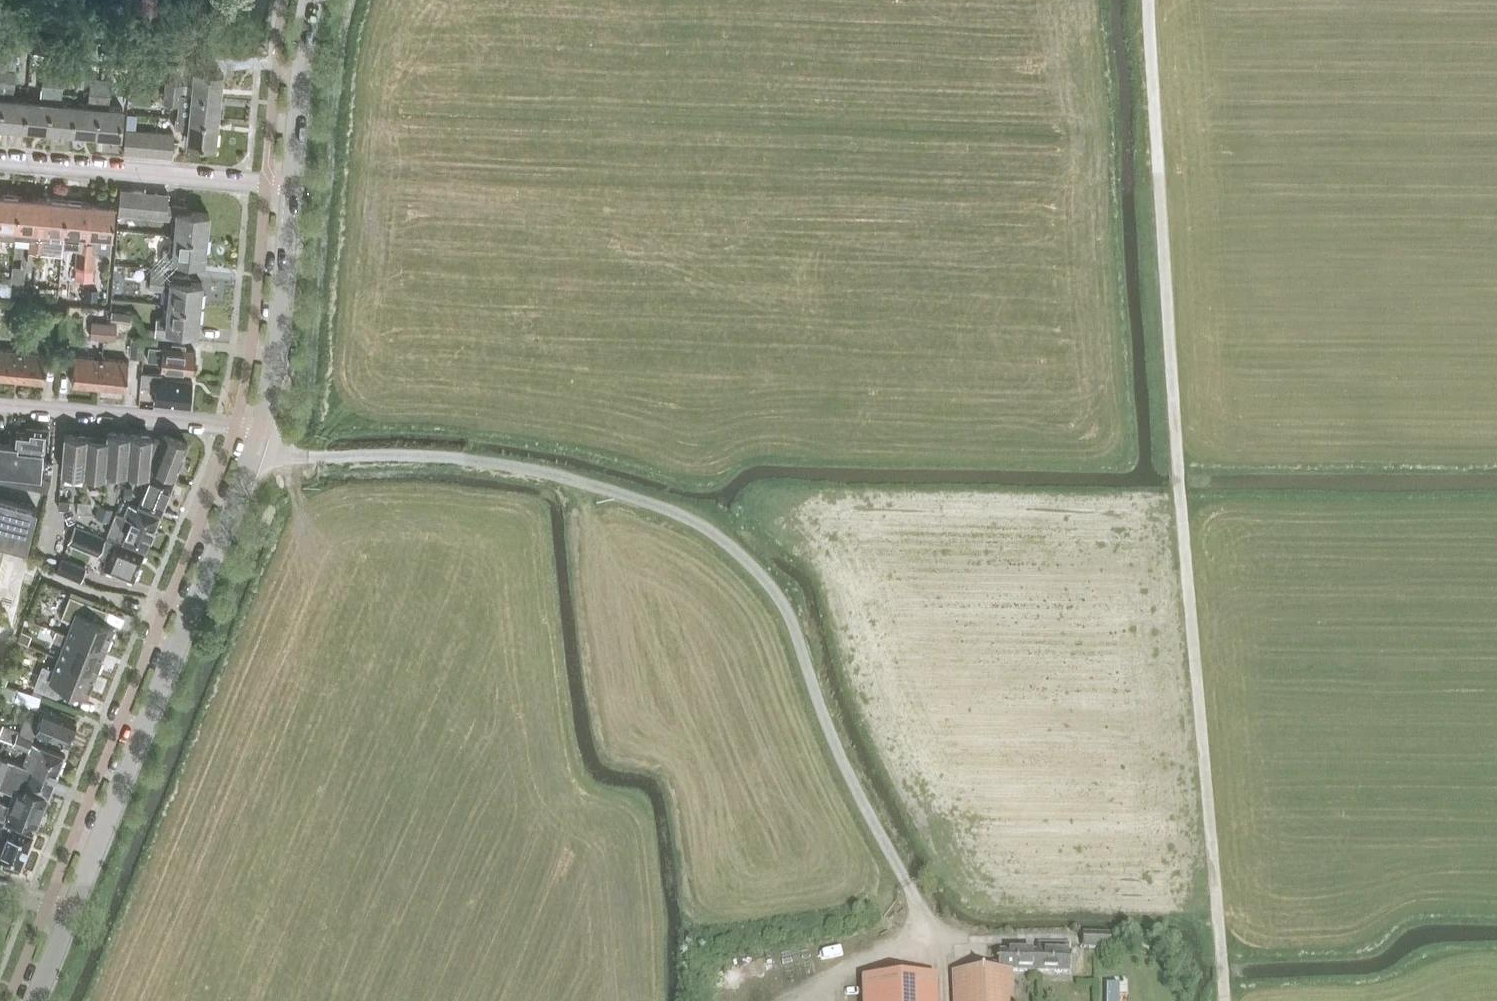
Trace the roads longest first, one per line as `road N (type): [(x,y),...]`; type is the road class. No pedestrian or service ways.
road 1 (track): [(1148,0),(1177,470),(1224,1000)]
road 2 (secondary): [(71,909),(260,429)]
road 3 (residential): [(0,161),(291,186)]
road 4 (residential): [(260,429),(0,405)]
road 5 (secondary): [(260,429),(276,350),(291,186)]
road 6 (secondary): [(291,186),(305,25)]

